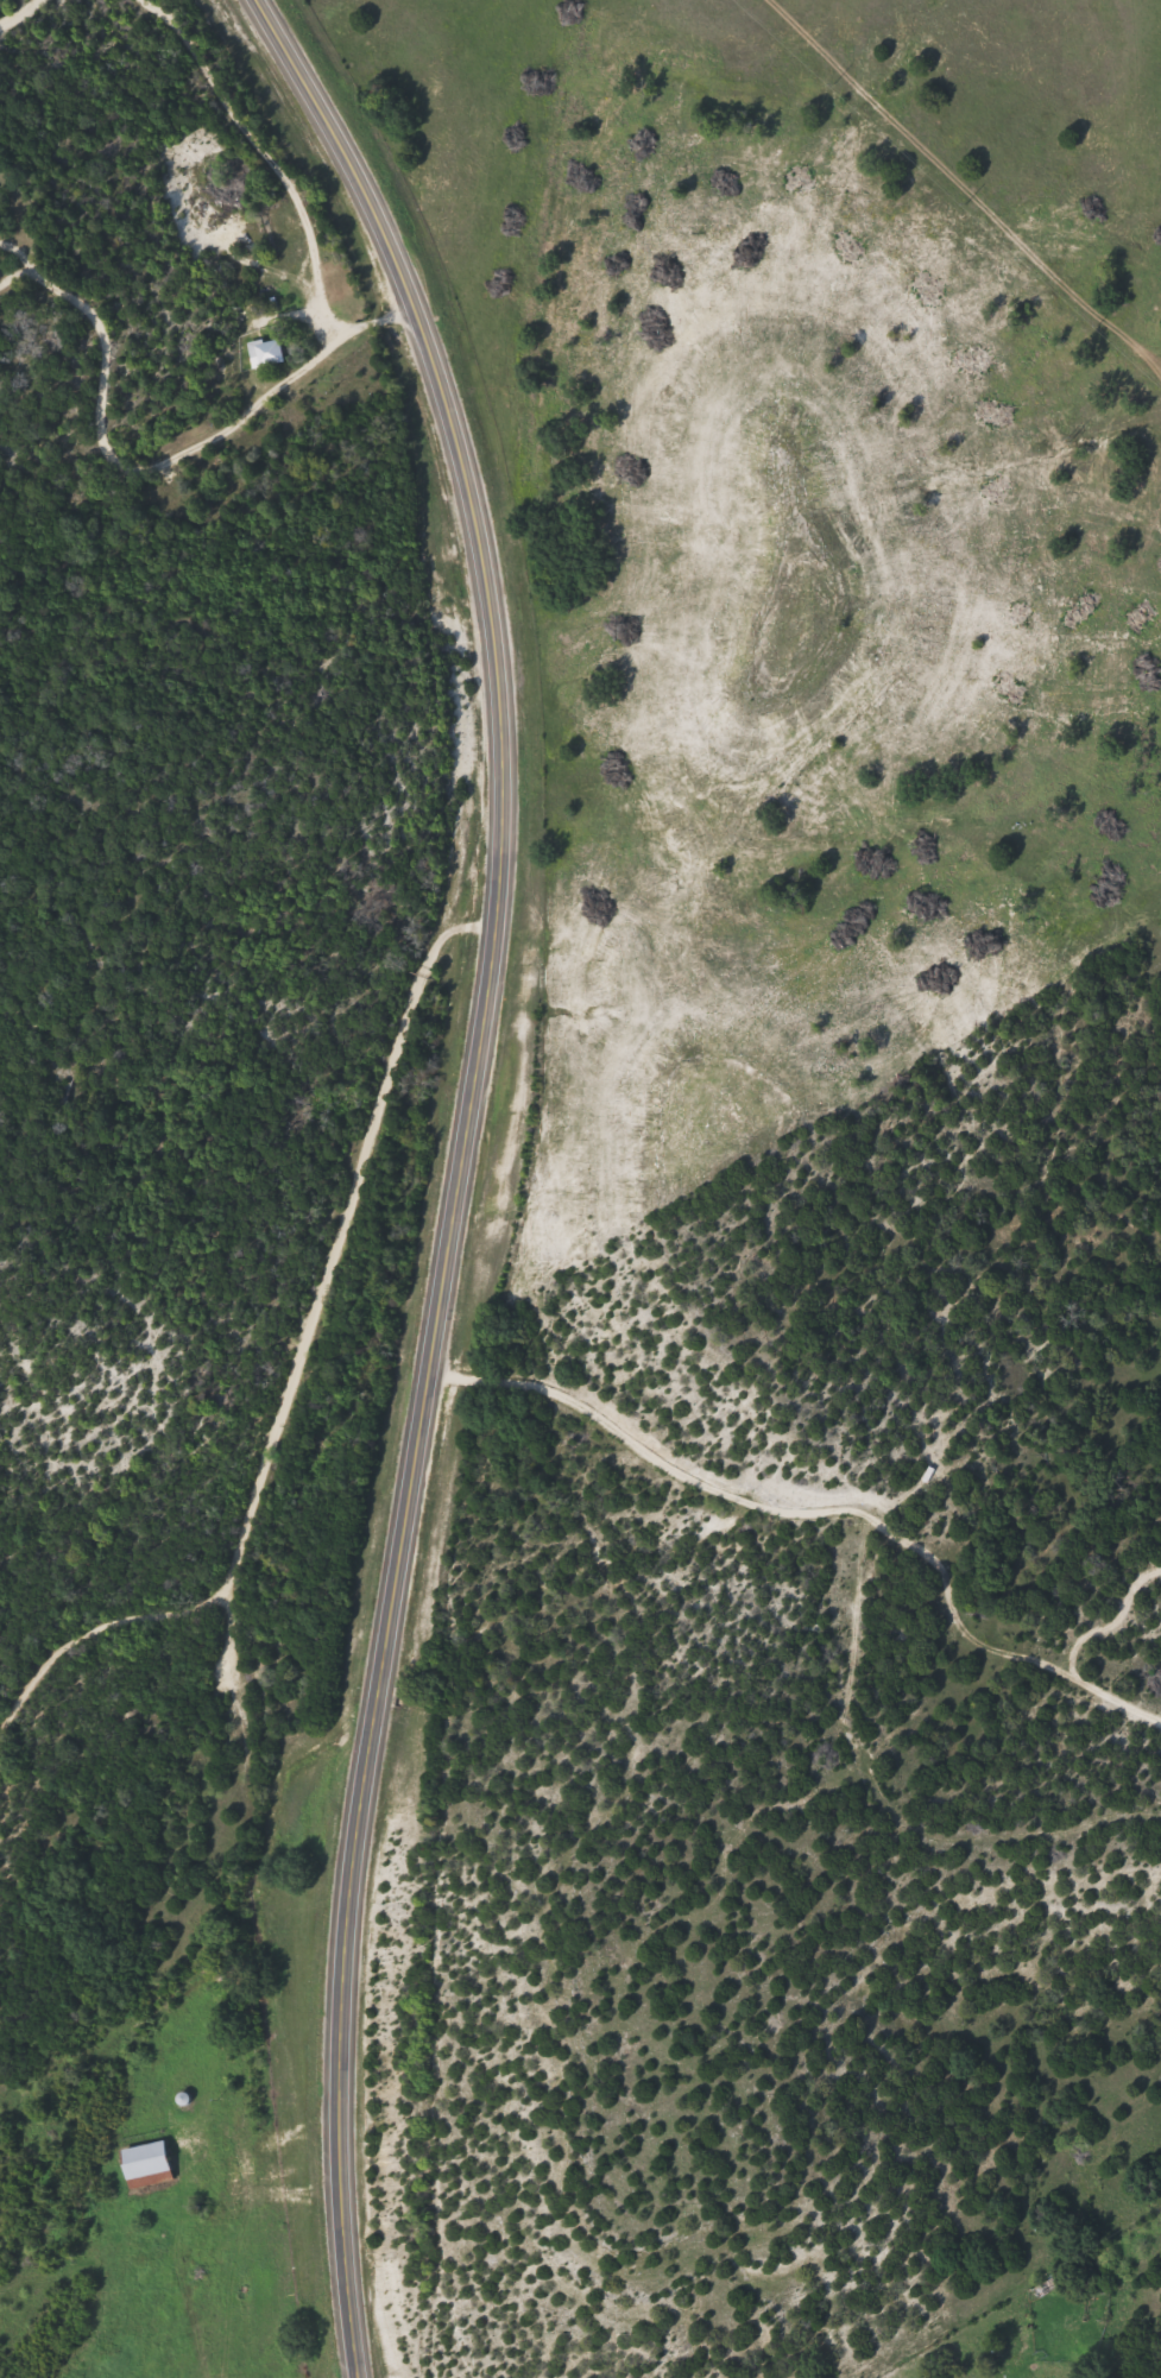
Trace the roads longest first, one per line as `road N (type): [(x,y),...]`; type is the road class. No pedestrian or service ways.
road 1 (primary): [(364,2377),(348,2176),(362,1837),(500,942),(509,750),(488,544),(449,393),(370,201),(260,0)]

